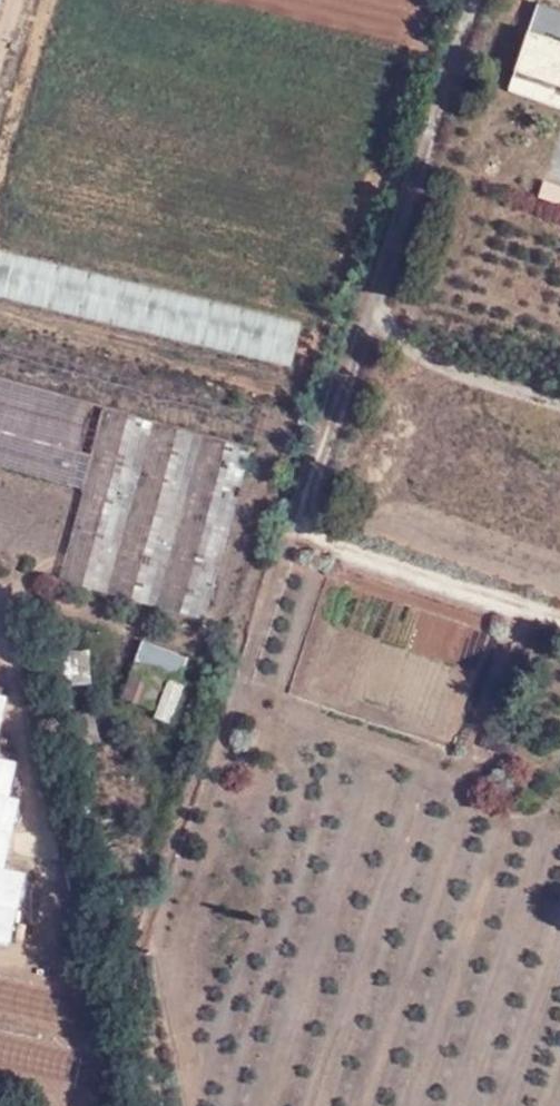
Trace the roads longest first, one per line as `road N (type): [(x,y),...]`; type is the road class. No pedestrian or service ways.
road 1 (track): [(307,526),(286,540),(264,591),(235,720),(212,741),(142,943),(144,977),(159,1018),(181,1046),(194,1105)]
road 2 (track): [(5,592),(58,919),(45,945),(0,953)]
road 3 (track): [(0,159),(50,0)]

